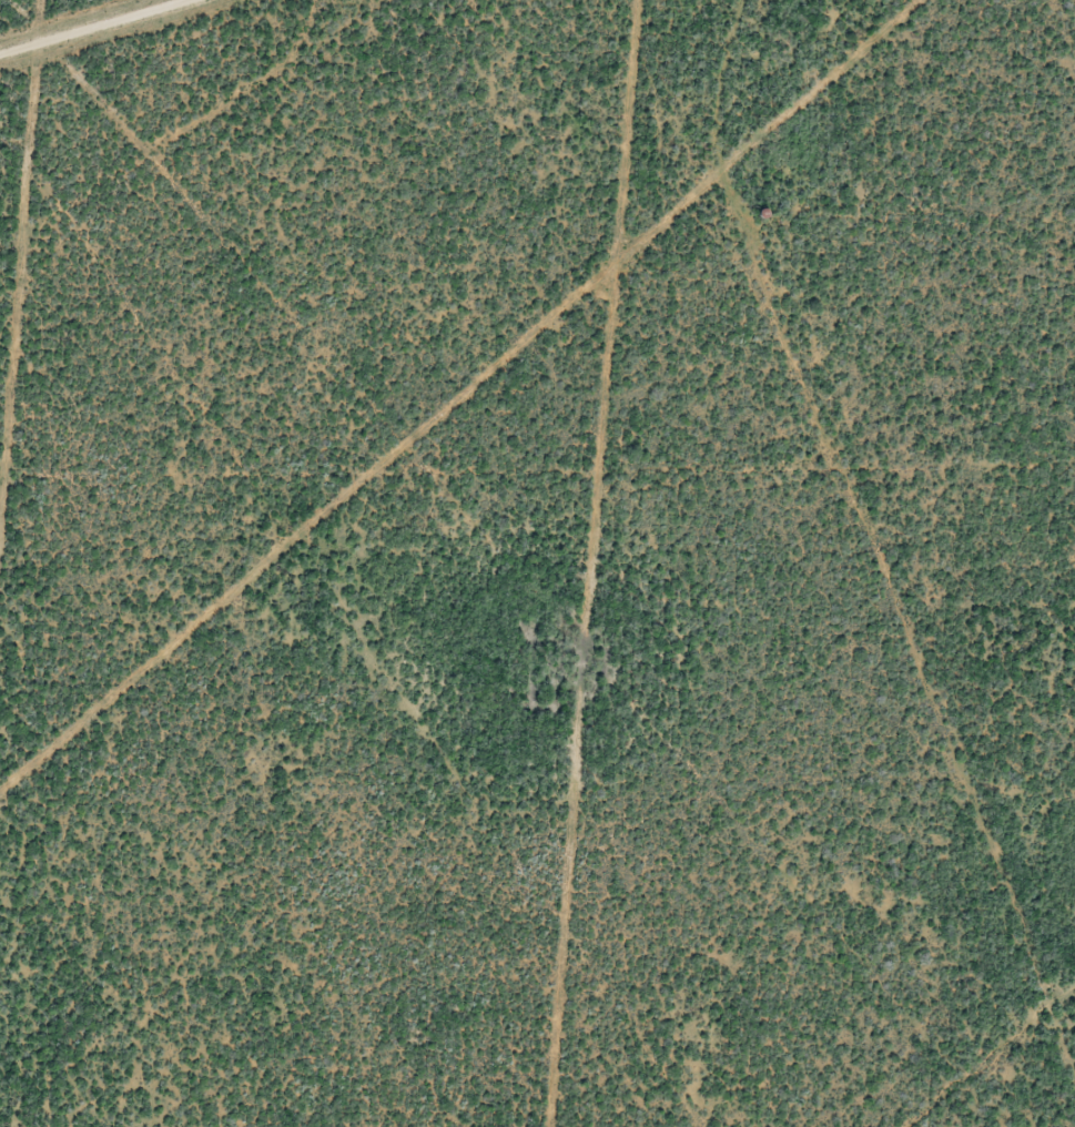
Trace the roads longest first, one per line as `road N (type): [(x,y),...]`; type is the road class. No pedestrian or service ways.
road 1 (residential): [(1074,1020),(1035,906),(1018,895),(950,717),(843,398),(731,158),(774,0)]

